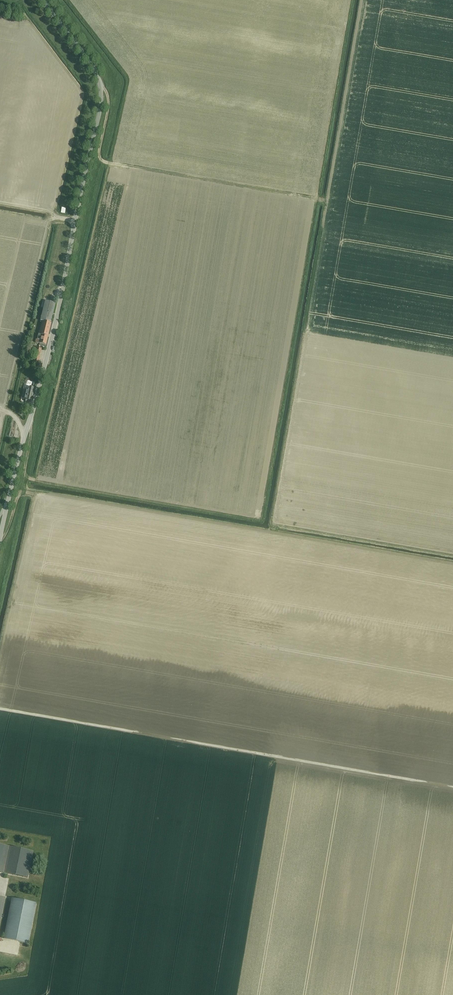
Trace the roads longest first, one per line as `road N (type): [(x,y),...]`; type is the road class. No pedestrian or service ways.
road 1 (unclassified): [(0,537),(100,107),(94,69),(42,0)]
road 2 (track): [(452,787),(0,709)]

